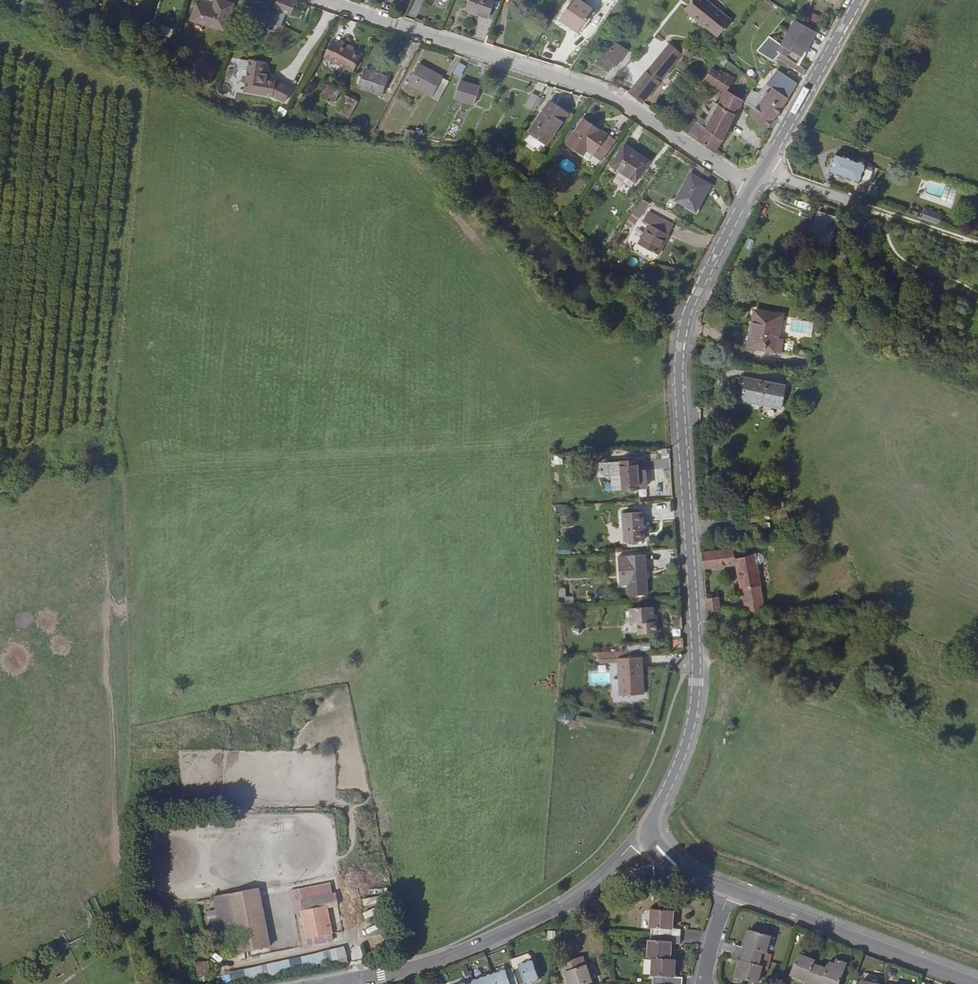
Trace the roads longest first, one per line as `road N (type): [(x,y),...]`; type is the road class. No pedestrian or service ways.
road 1 (unclassified): [(649,833),(684,747),(696,674),(677,351),(683,317),(752,186)]
road 2 (unclassified): [(325,0),(598,92),(752,186)]
road 3 (tertiary): [(323,983),(420,966),(546,913),(649,833)]
road 4 (tertiary): [(730,890),(968,983)]
road 5 (track): [(977,245),(760,173)]
road 6 (unclassified): [(752,186),(859,0)]

